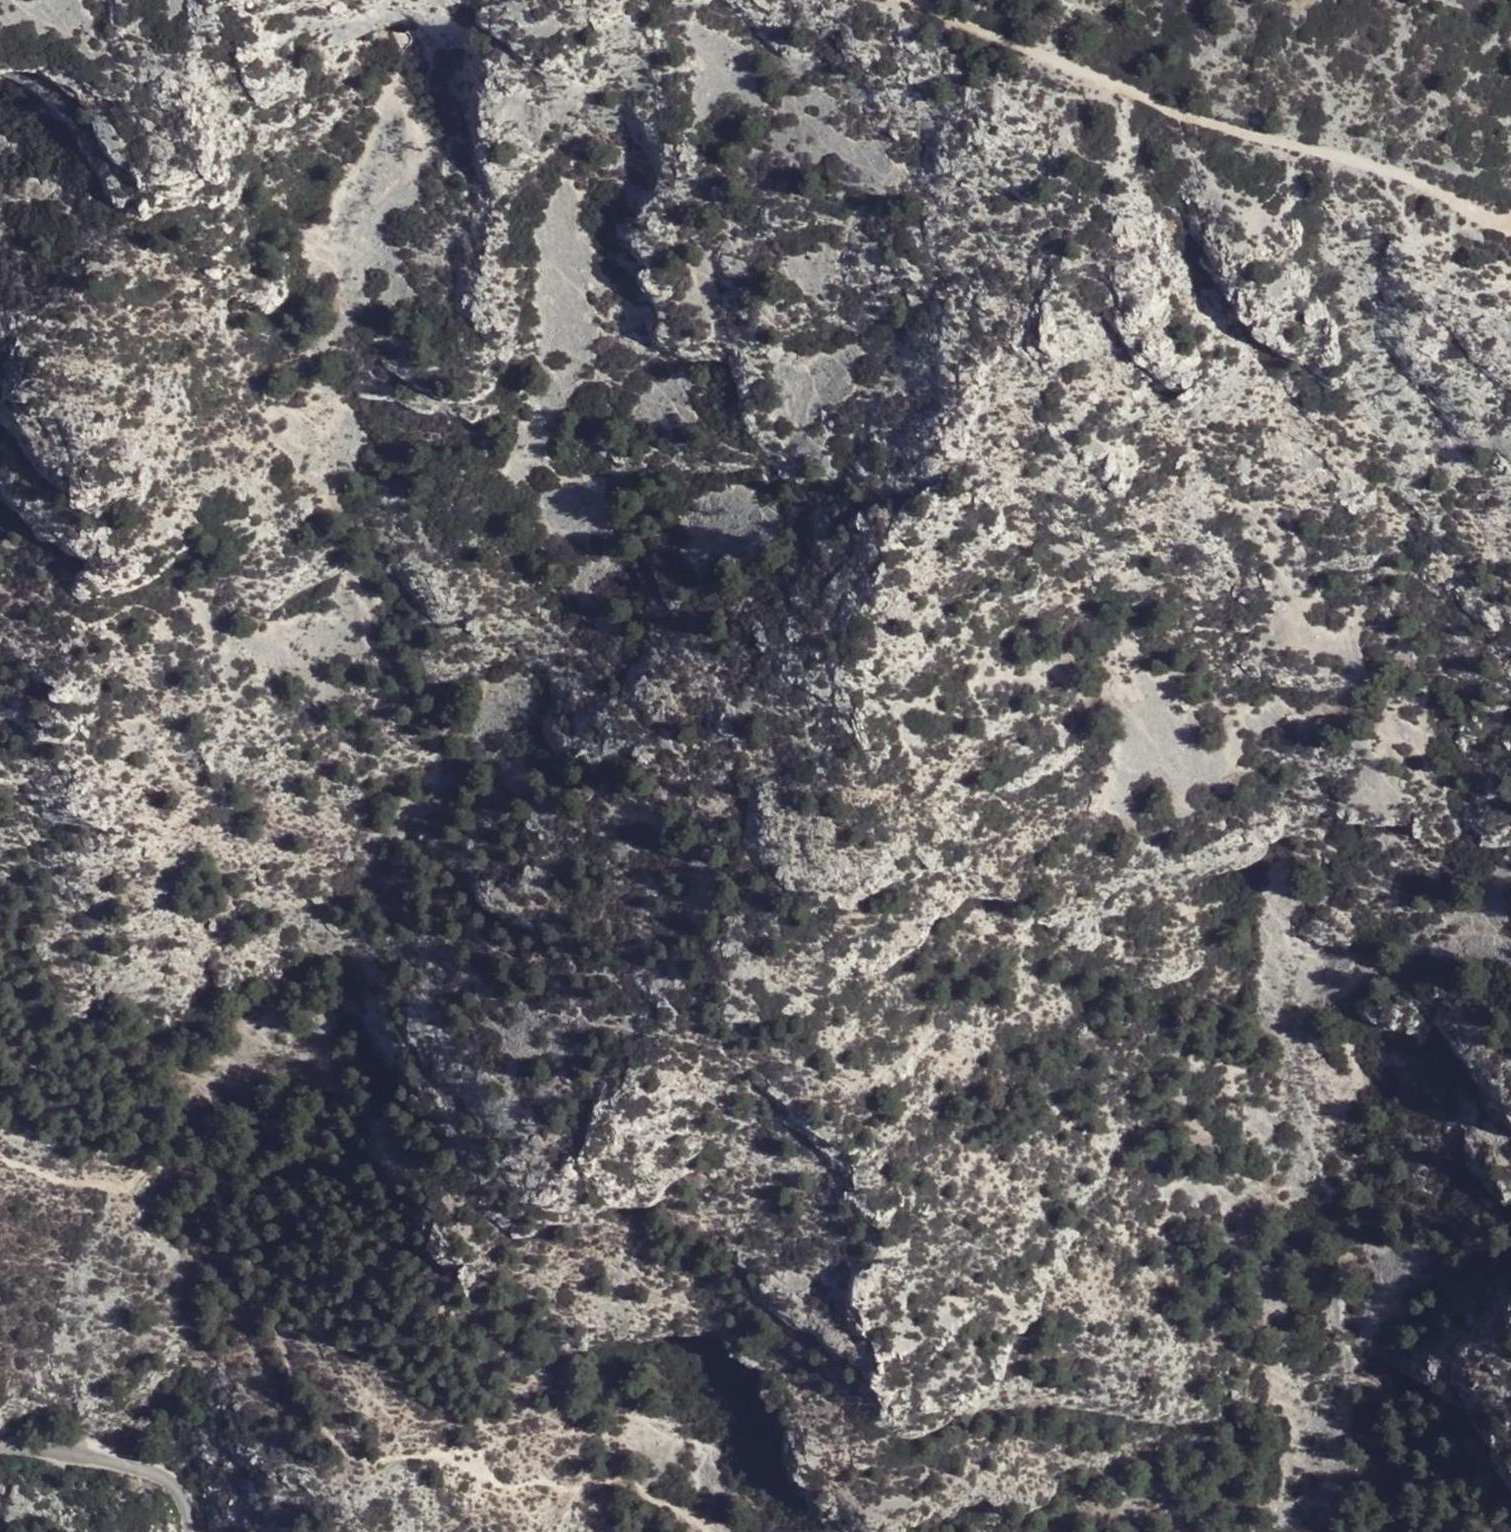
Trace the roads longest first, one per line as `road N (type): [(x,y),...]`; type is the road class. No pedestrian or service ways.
road 1 (track): [(1509,222),(1475,215),(1406,175),(1243,135),(1146,100),(915,0)]
road 2 (unclassified): [(189,1531),(183,1494),(157,1473),(47,1449),(0,1449)]

